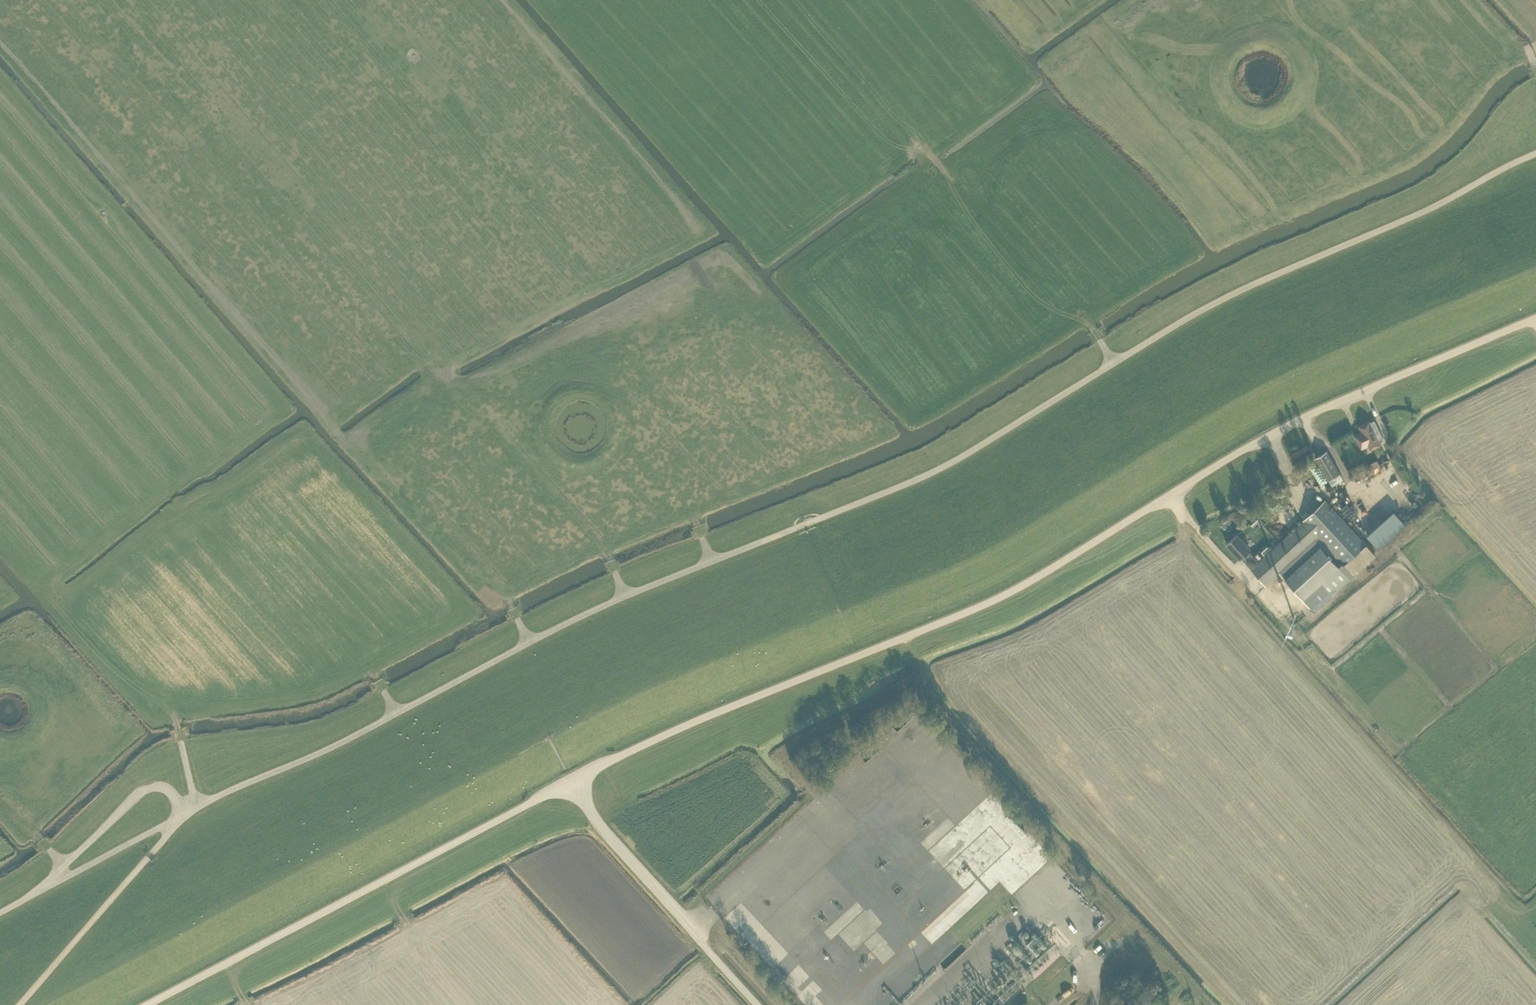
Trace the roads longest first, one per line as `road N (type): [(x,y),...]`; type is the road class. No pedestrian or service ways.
road 1 (unclassified): [(570,780),(994,599),(1272,433),(1535,317)]
road 2 (unclassified): [(144,1004),(570,780)]
road 3 (unclassified): [(19,1004),(188,811),(0,911)]
road 4 (unclassified): [(758,1004),(570,780)]

